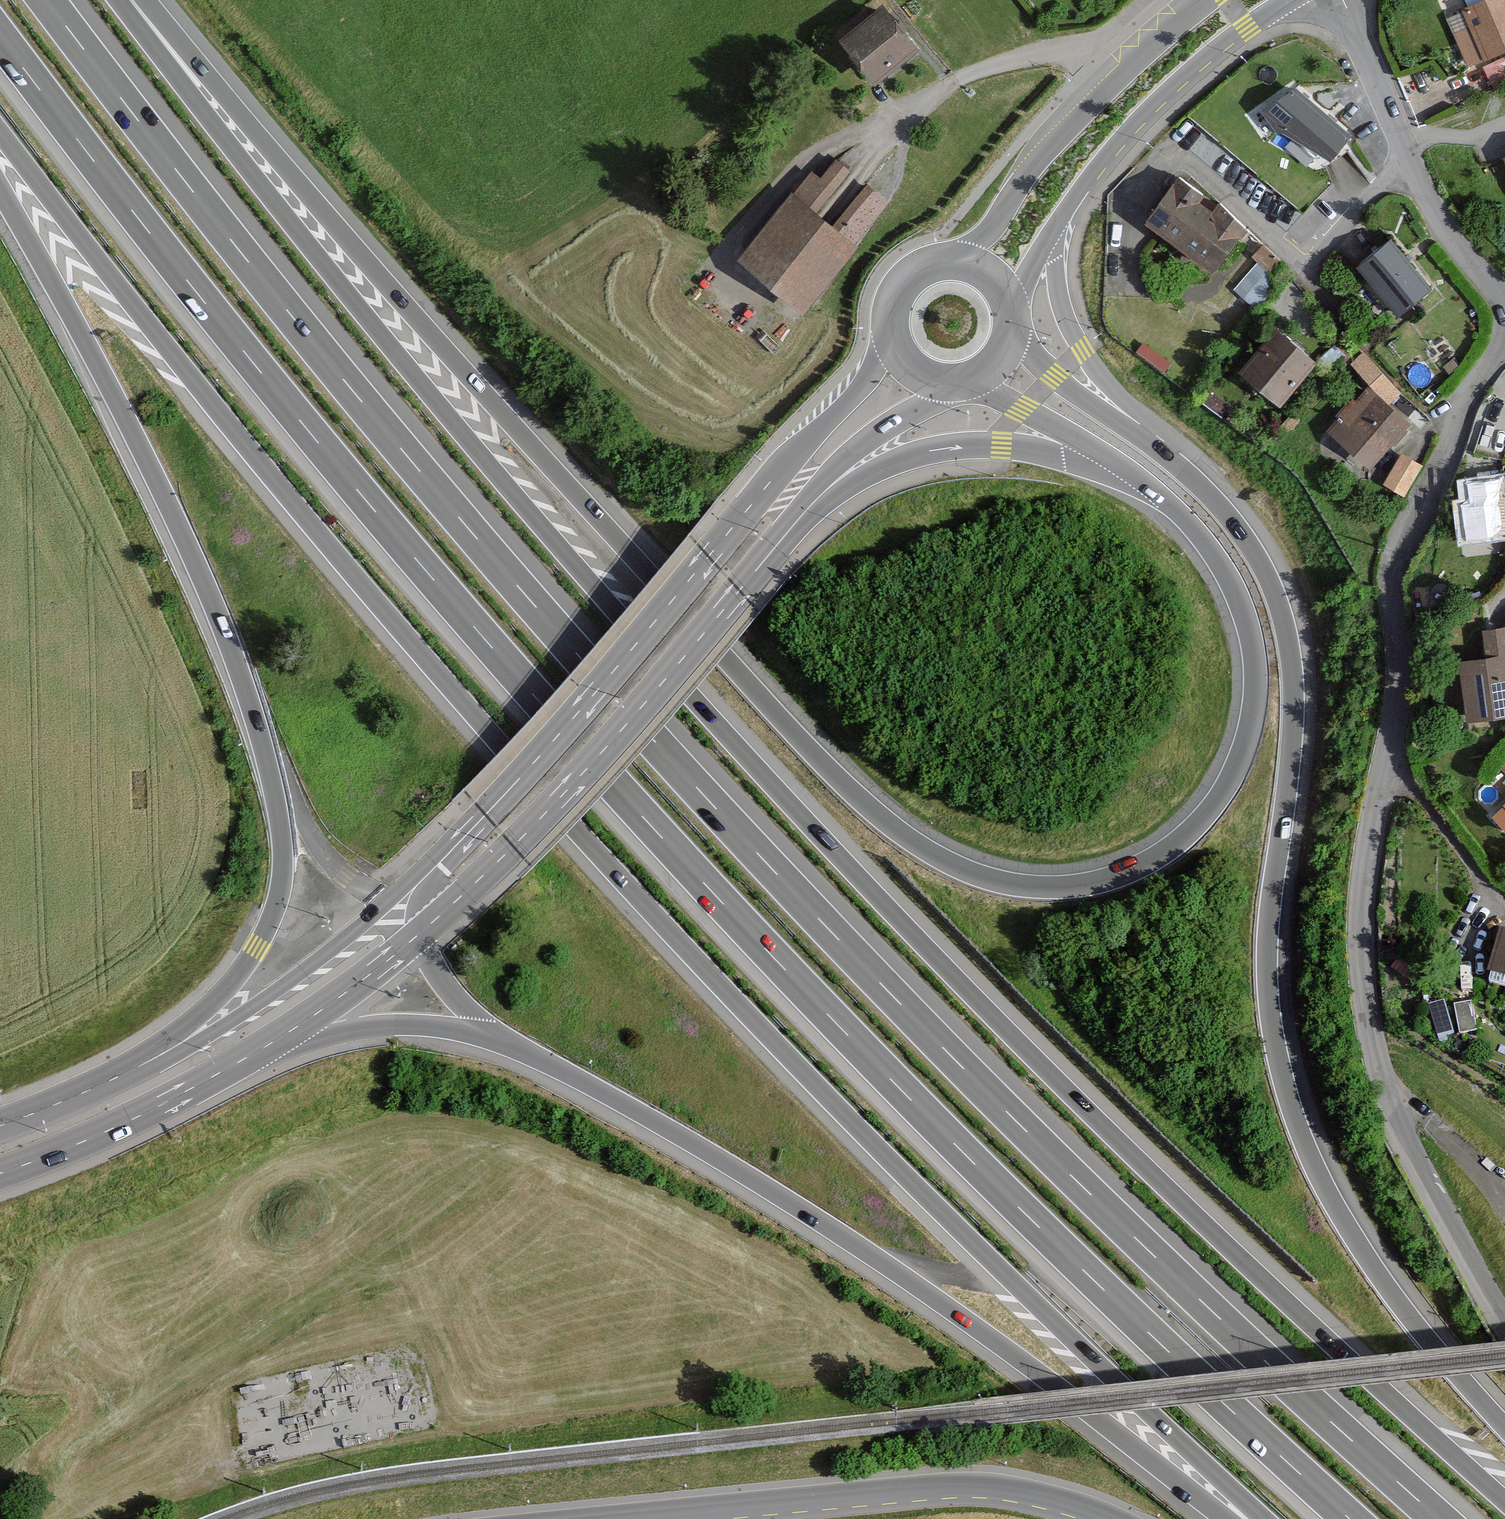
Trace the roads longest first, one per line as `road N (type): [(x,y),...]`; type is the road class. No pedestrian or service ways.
road 1 (motorway): [(1440,1518),(1062,1166),(752,847),(356,394),(47,0)]
road 2 (motorway): [(1504,1499),(1101,1124),(794,808),(493,467),(142,14)]
road 3 (motorway): [(0,37),(312,434),(706,885),(1018,1208),(1348,1518)]
road 4 (motorway): [(0,132),(269,475),(577,832),(869,1140),(1263,1518)]
road 5 (motorway): [(1130,474),(1194,532),(1236,599),(1253,687),(1240,754),(1190,830),(1134,867),(1043,885),(959,865),(895,826),(826,764),(142,14)]
road 6 (motorway): [(0,189),(201,579),(257,725),(282,845),(275,908),(236,978),(167,1039),(57,1105)]
road 7 (motorway): [(1504,1425),(1375,1267),(1310,1156),(1288,1097),(1267,976),(1293,707),(1289,651),(1280,609),(1240,533),(1169,459)]
road 8 (residential): [(1504,1323),(1396,1126),(1364,1001),(1361,929),(1397,704),(1397,558),(1466,394),(1504,336)]
road 9 (motorway): [(519,1050),(812,1217),(1232,1518)]
road 10 (secondary): [(885,333),(844,400),(485,816)]
road 11 (secondary): [(485,816),(274,993),(57,1105)]
road 12 (secondary): [(422,931),(591,764),(762,563)]
road 13 (residential): [(614,1518),(963,1486),(1032,1493),(1108,1518)]
road 14 (motorway): [(762,563),(863,475),(924,452),(1022,447),(1130,474)]
road 15 (secondary): [(1204,0),(1129,62),(1026,172),(989,231),(953,259)]
road 16 (residential): [(1504,298),(1432,208),(1342,0)]
road 17 (secondary): [(1053,230),(1158,96),(1283,0)]
road 18 (secondary): [(0,1173),(137,1117),(256,1053)]
road 19 (motorway): [(256,1053),(404,1026),(457,1031),(519,1050)]
road 20 (motorway): [(1169,459),(1069,326),(1053,230)]
road 21 (secondary): [(762,563),(826,474),(884,425),(946,388)]
road 22 (secondary): [(256,1053),(422,931)]
road 23 (motorway): [(1169,459),(1055,375),(1014,333)]
road 24 (motorway): [(974,384),(1130,474)]
road 25 (motorway): [(422,931),(455,997),(519,1050)]
road 26 (motorway): [(485,816),(427,893),(422,931)]

